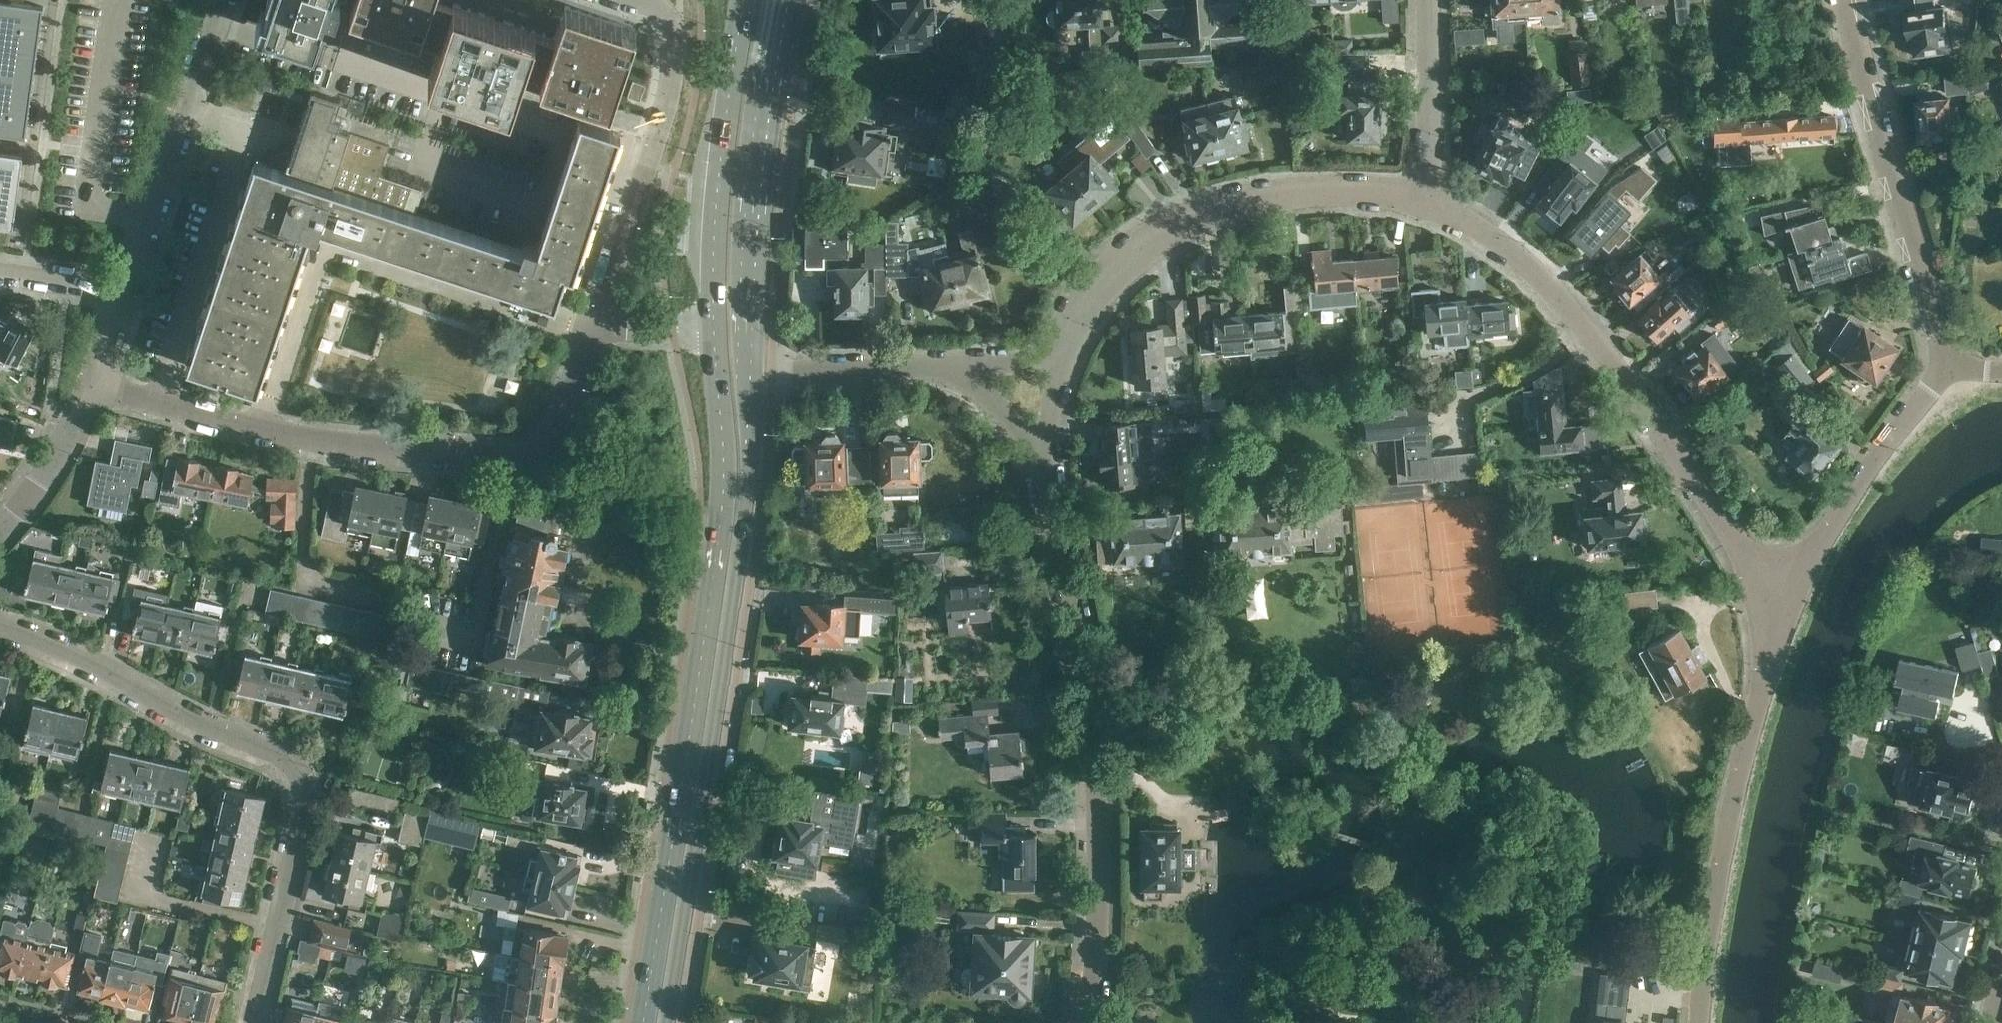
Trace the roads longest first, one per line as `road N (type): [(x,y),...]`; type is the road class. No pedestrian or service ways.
road 1 (primary): [(713,328),(724,466),(719,531),(644,1022)]
road 2 (primary): [(669,1022),(741,540),(752,370)]
road 3 (unclassified): [(98,378),(310,440),(530,455),(552,432),(597,328)]
road 4 (residential): [(255,1022),(301,814),(288,764),(0,621)]
road 5 (residential): [(1778,602),(1638,395),(1525,248),(1425,195)]
road 6 (residential): [(1090,1022),(1097,752),(1053,499)]
road 7 (residential): [(1701,1022),(1713,883),(1778,602)]
road 8 (residential): [(1072,331),(1162,238),(1212,209),(1307,192),(1425,195)]
road 9 (residential): [(1950,370),(1851,0)]
road 10 (primary): [(752,370),(755,204),(785,0)]
road 11 (unclassified): [(597,328),(677,72),(680,16),(660,0)]
road 12 (primary): [(743,0),(719,155),(713,328)]
road 13 (residential): [(1778,602),(1950,370)]
road 14 (residential): [(962,369),(752,370)]
road 15 (residential): [(188,96),(126,291)]
road 16 (residential): [(1425,195),(1427,0)]
road 17 (residential): [(98,378),(29,498),(0,529)]
road 18 (residential): [(1053,499),(1054,417),(1072,331)]
road 19 (residential): [(1053,499),(1011,417),(962,369)]
road 20 (residential): [(126,291),(0,275)]

